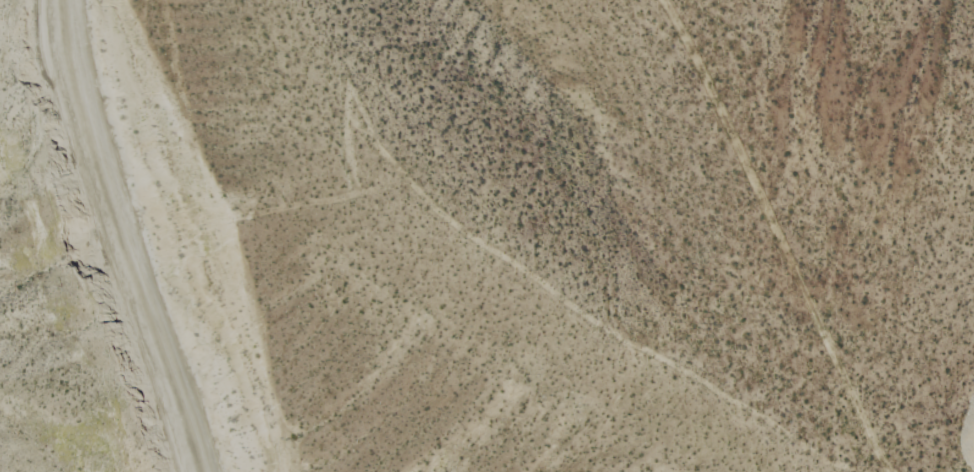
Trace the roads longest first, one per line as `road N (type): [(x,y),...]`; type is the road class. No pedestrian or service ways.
road 1 (residential): [(183,471),(35,16),(37,0)]

